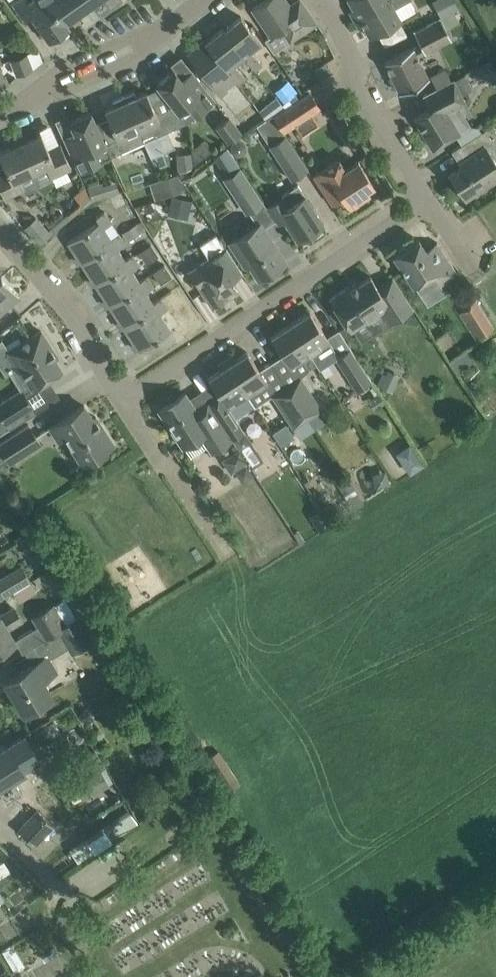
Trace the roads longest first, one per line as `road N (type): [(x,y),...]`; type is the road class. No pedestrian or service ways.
road 1 (residential): [(123,398),(425,198),(311,0)]
road 2 (residential): [(0,111),(203,0)]
road 3 (residential): [(123,398),(79,324),(0,226)]

